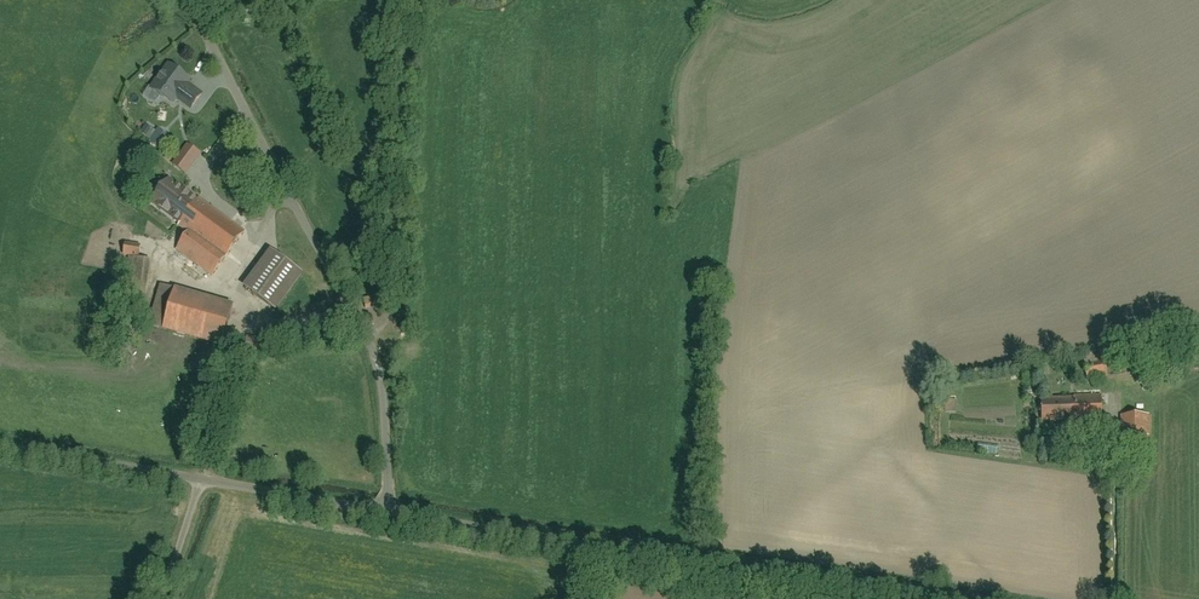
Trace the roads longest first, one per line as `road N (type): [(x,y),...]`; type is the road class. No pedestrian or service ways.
road 1 (residential): [(920,598),(390,509)]
road 2 (residential): [(366,336),(188,0)]
road 3 (residential): [(413,0),(391,312),(366,336)]
road 4 (residential): [(208,480),(0,447)]
road 5 (residential): [(390,509),(208,480)]
road 6 (residential): [(390,509),(382,394),(366,336)]
road 7 (track): [(1114,598),(1112,436)]
road 8 (residential): [(208,480),(168,598)]

